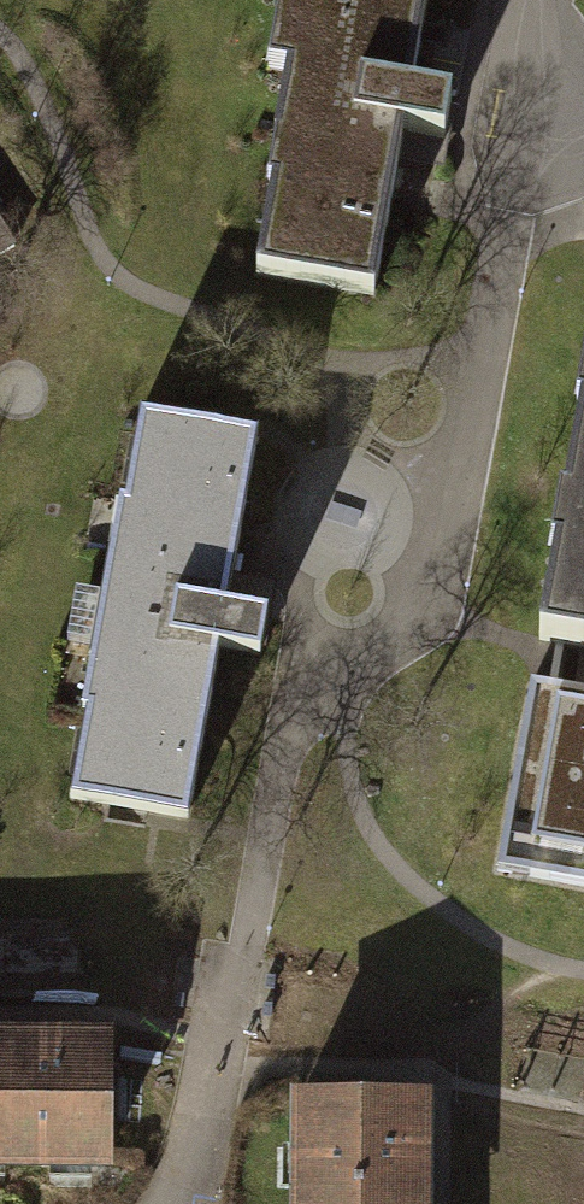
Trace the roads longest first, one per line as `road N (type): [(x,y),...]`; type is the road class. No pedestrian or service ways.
road 1 (unknown): [(168,1203),(183,1182),(215,1063),(228,982)]

